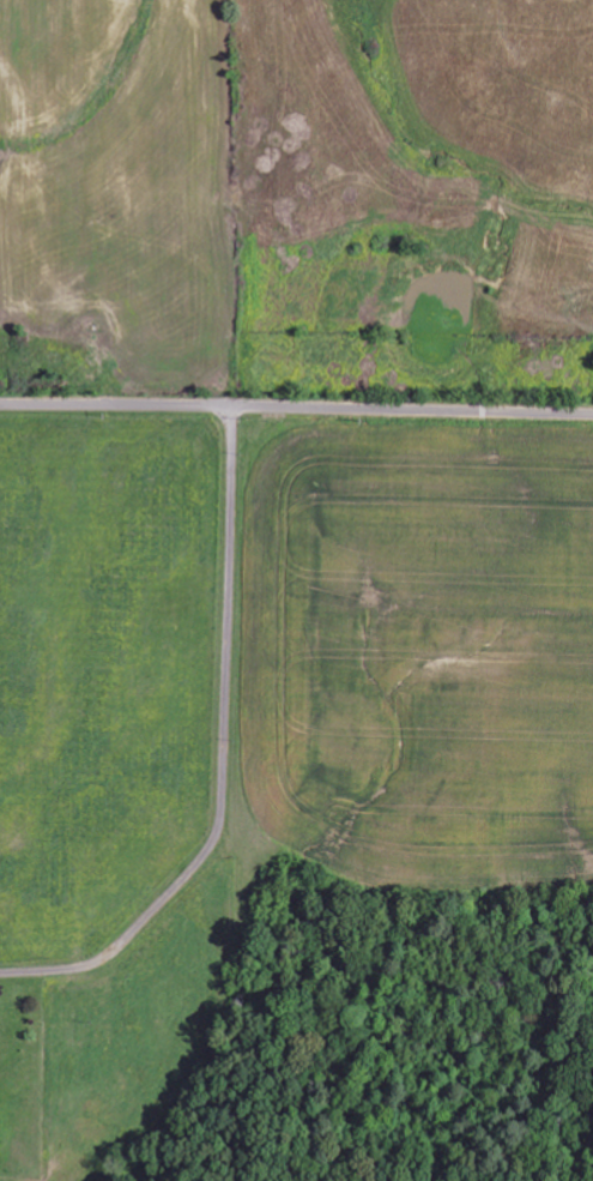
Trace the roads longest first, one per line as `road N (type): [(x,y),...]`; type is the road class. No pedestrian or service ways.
road 1 (residential): [(592,413),(0,404)]

